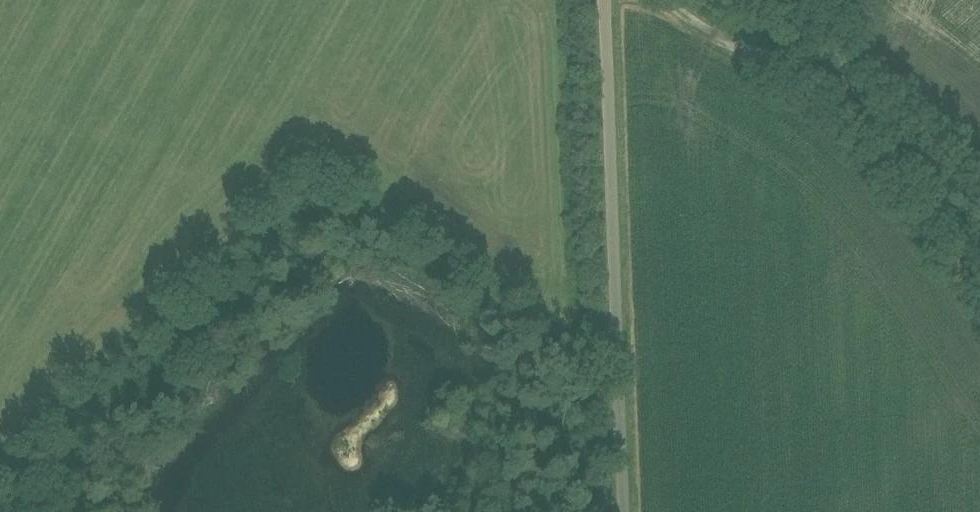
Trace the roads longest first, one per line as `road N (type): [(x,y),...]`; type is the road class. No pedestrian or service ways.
road 1 (unclassified): [(623,511),(604,0)]
road 2 (track): [(979,197),(833,78),(732,43),(664,0)]

